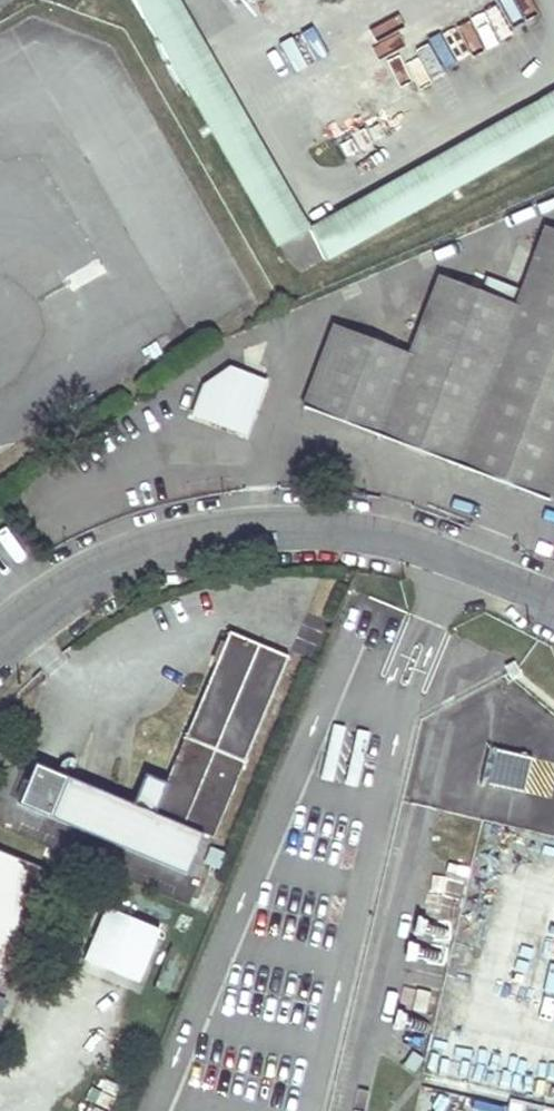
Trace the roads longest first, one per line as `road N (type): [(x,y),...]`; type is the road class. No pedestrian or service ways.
road 1 (unclassified): [(0,641),(44,606),(132,560),(249,531),(359,533),(420,544),(553,599)]

